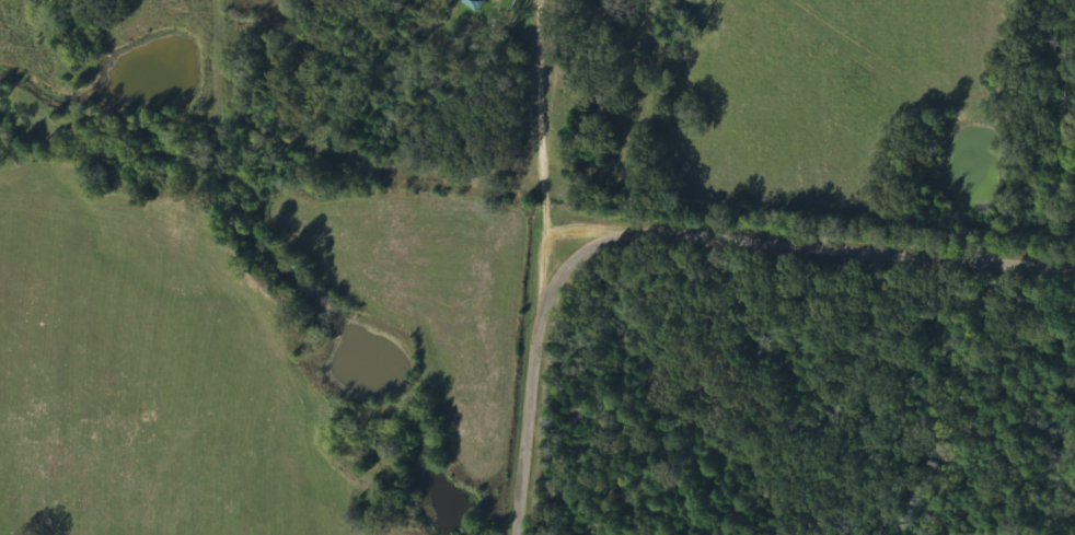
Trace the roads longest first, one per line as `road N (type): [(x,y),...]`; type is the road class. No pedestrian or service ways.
road 1 (residential): [(1074,269),(647,225),(598,229),(567,256),(543,298)]
road 2 (residential): [(543,298),(535,118),(545,0)]
road 3 (residential): [(543,298),(522,534)]

